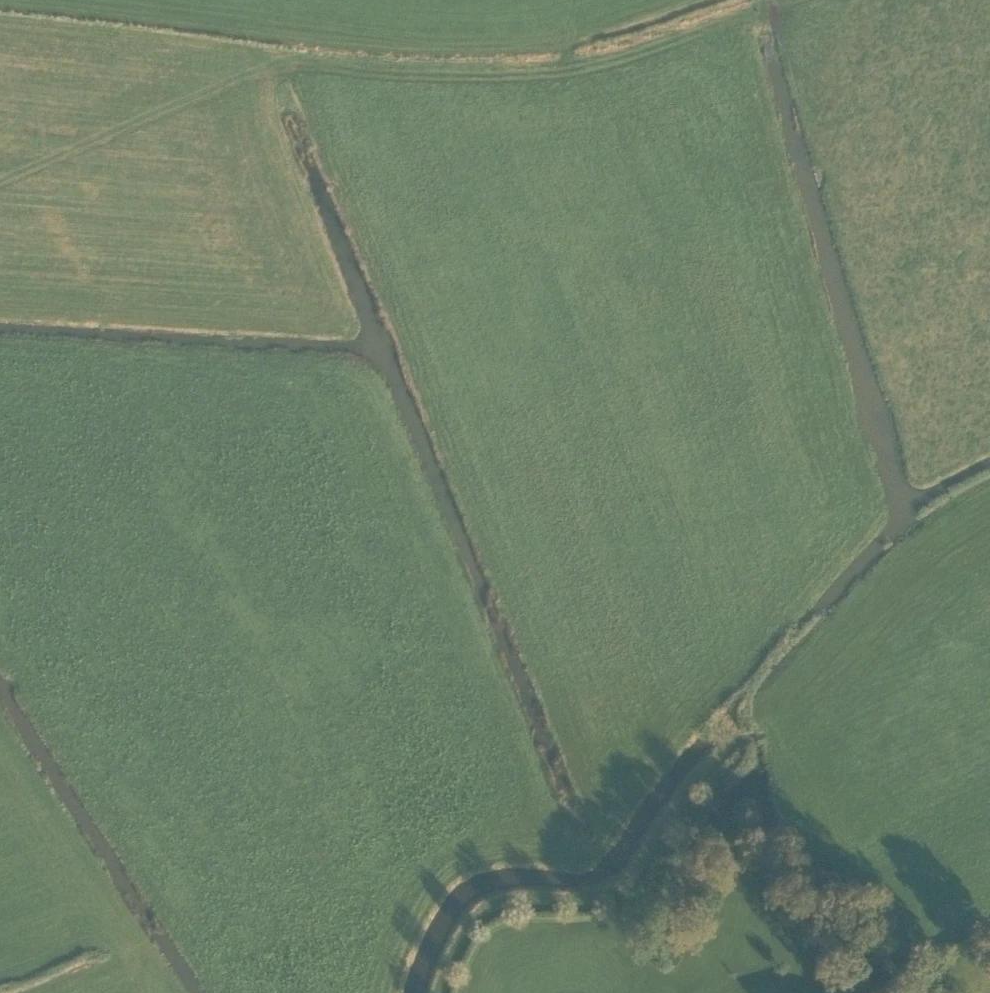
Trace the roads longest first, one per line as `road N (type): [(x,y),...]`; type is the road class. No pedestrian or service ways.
road 1 (track): [(446,992),(458,954),(488,917),(525,906),(600,907),(625,897),(744,738)]

